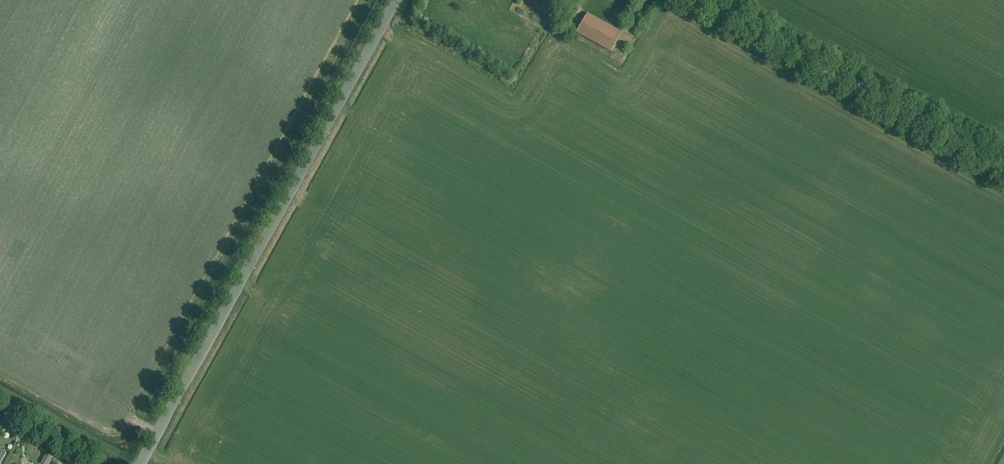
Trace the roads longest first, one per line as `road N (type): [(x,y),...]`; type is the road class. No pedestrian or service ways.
road 1 (unclassified): [(139,463),(396,0)]
road 2 (track): [(1003,167),(706,0)]

